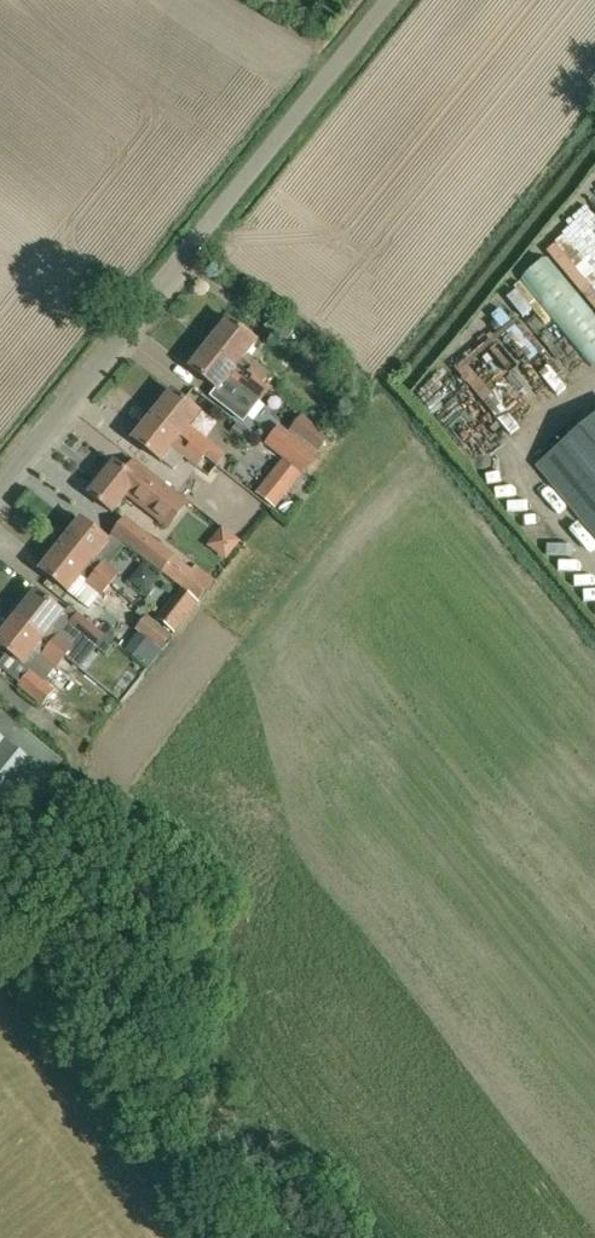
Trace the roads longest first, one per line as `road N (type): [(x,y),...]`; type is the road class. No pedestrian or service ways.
road 1 (unclassified): [(0,483),(388,0)]

